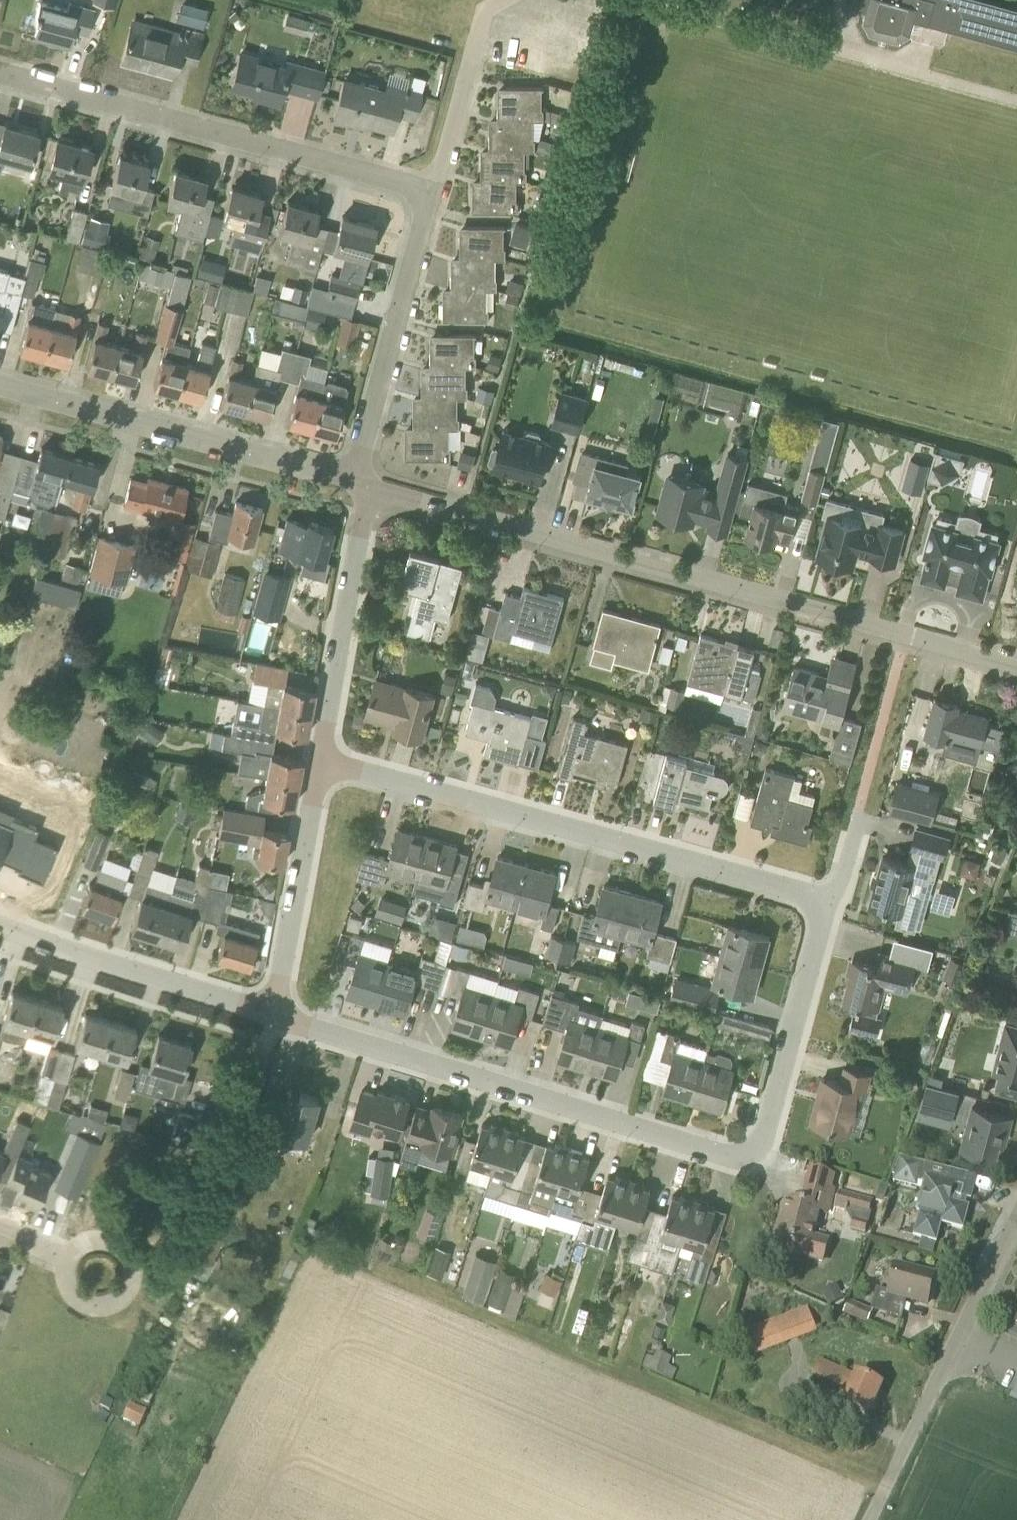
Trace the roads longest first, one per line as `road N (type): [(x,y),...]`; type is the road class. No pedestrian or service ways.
road 1 (residential): [(271,1014),(750,1161),(774,1137),(834,903),(318,760)]
road 2 (tertiary): [(1016,667),(368,484)]
road 3 (residential): [(430,190),(0,72)]
road 4 (tertiary): [(350,478),(0,381)]
road 5 (unclassified): [(872,1519),(1016,1216)]
road 6 (residential): [(350,478),(430,190)]
road 7 (residential): [(271,1014),(0,925)]
road 8 (residential): [(318,760),(368,484)]
road 9 (residential): [(271,1014),(318,760)]
road 10 (residential): [(69,1264),(72,1293),(96,1307),(123,1298),(131,1285),(132,1271),(117,1247),(103,1242),(76,1252)]
road 11 (residential): [(430,190),(471,58)]

